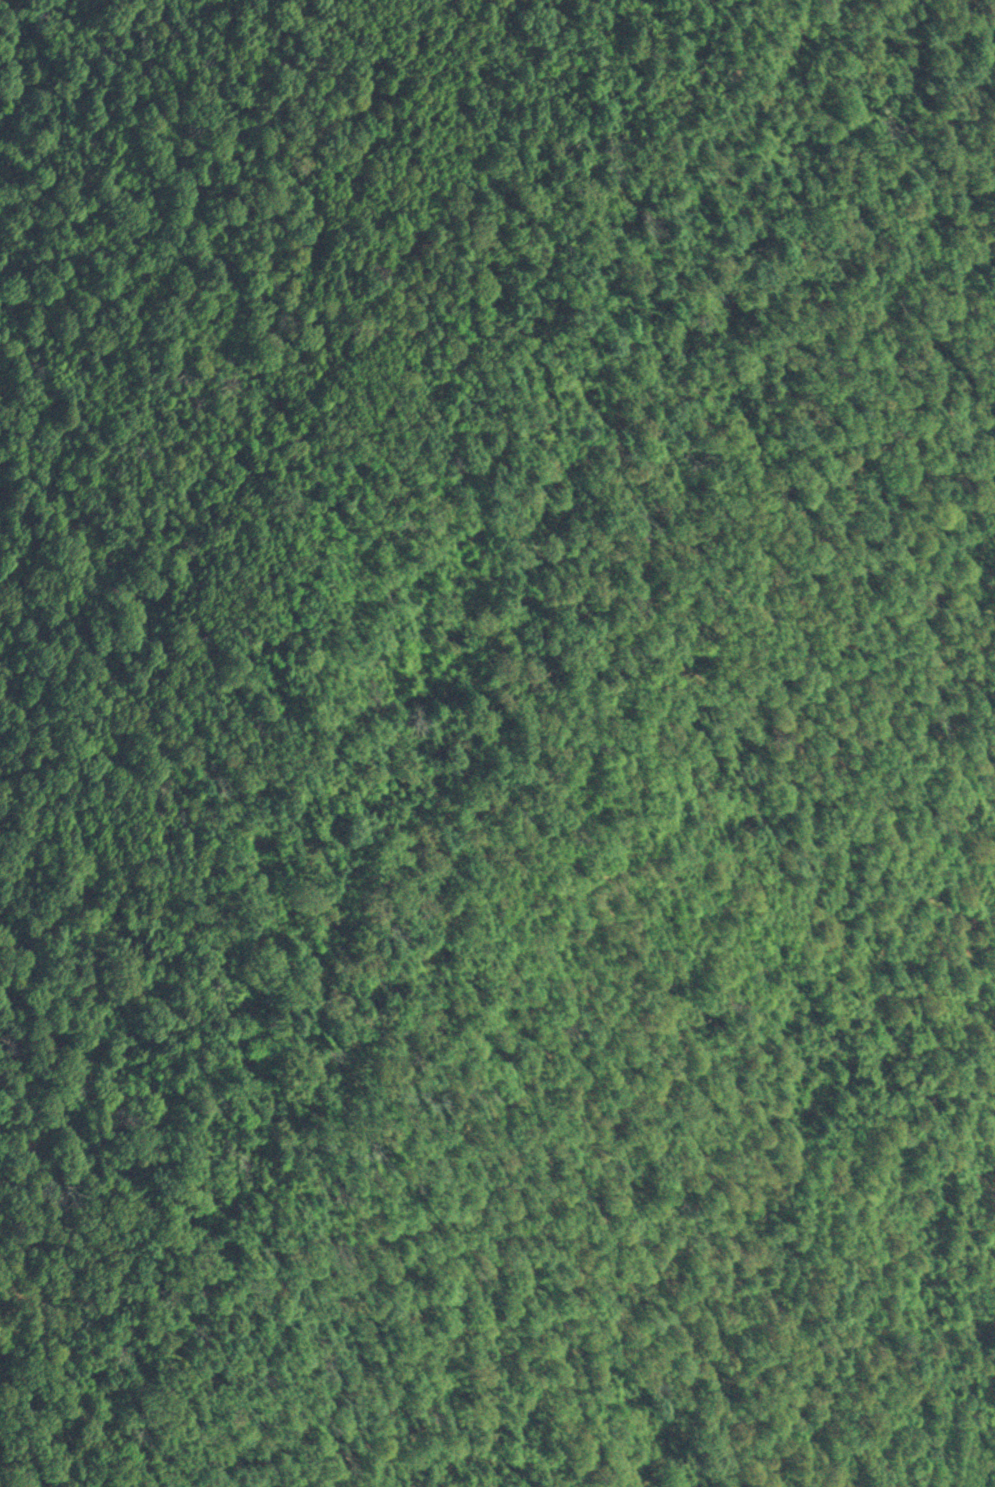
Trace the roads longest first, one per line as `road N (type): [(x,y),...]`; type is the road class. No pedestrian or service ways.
road 1 (track): [(22,1486),(69,1416),(82,1360),(164,1249),(209,1148),(301,1018),(345,912),(506,680),(576,602),(642,430),(651,358),(634,291),(630,199),(591,108),(588,80),(614,0)]

